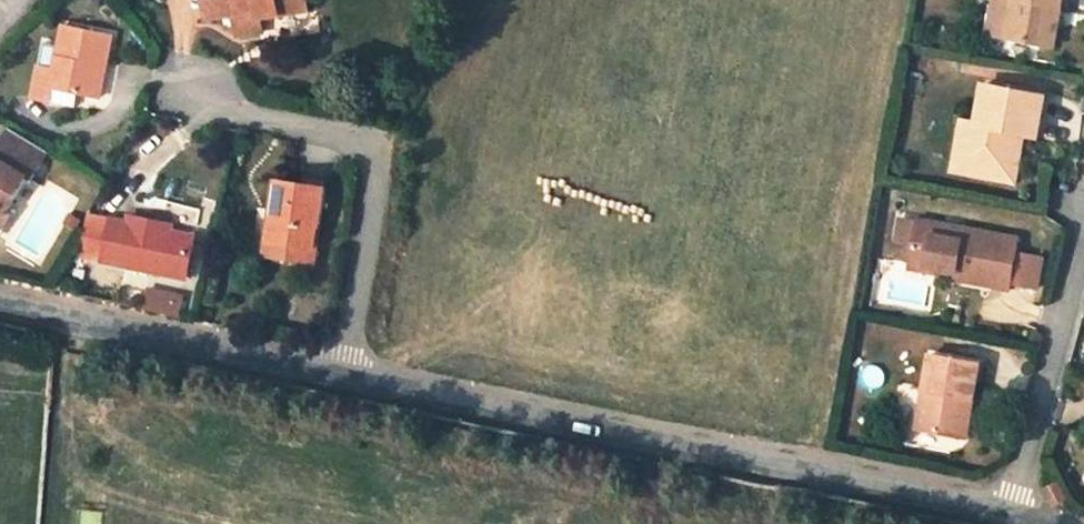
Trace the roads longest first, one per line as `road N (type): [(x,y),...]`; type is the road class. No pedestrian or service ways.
road 1 (residential): [(1010,507),(349,368)]
road 2 (residential): [(349,368),(379,161),(367,144),(237,107),(197,84)]
road 3 (residential): [(349,368),(0,301)]
road 4 (residential): [(1083,234),(1010,507)]

